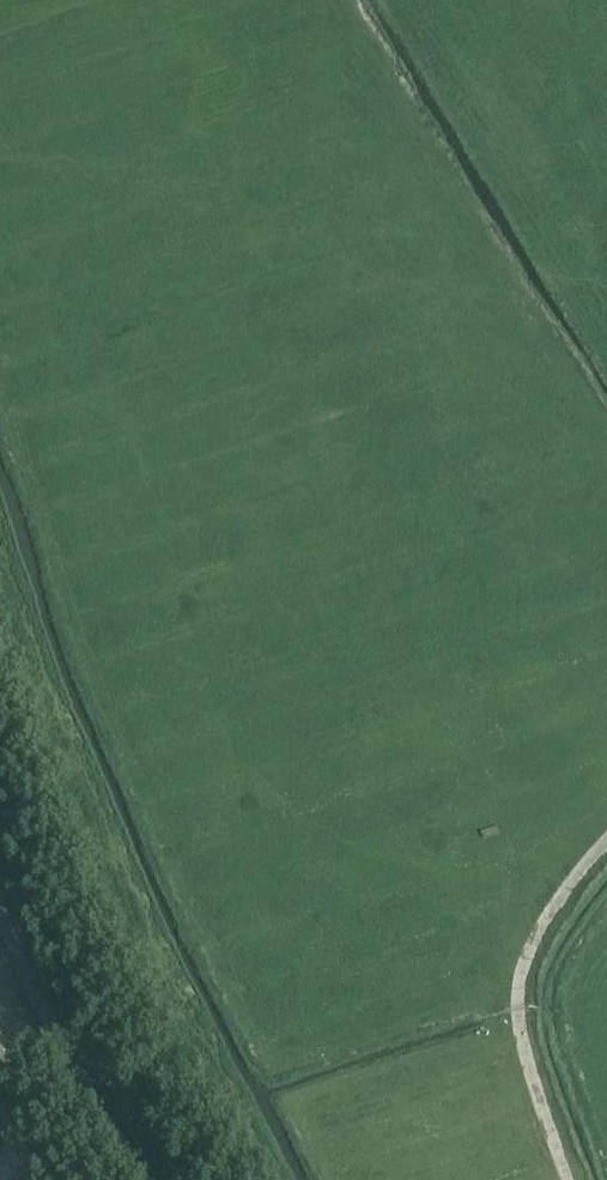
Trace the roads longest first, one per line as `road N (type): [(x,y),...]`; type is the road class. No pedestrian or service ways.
road 1 (unclassified): [(139,1179),(76,1077),(0,909)]

